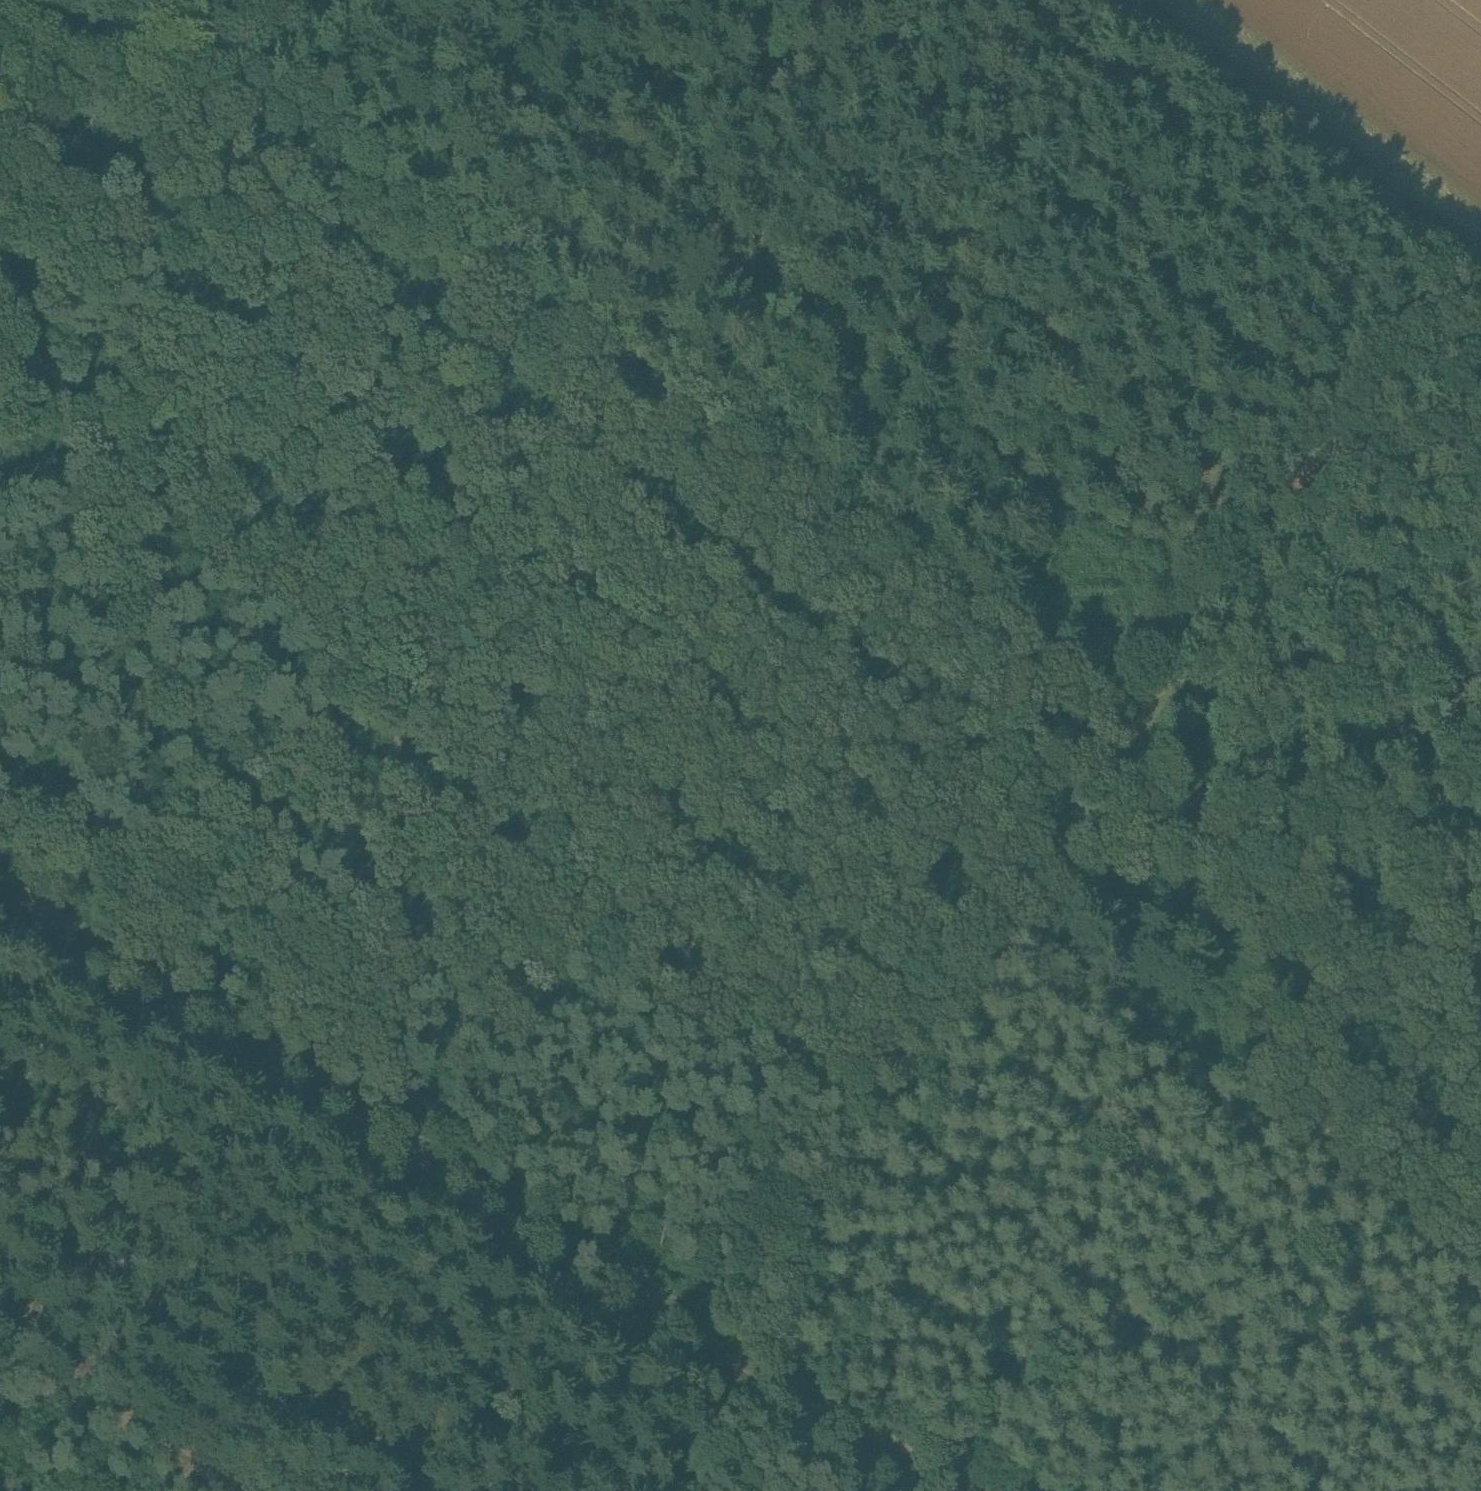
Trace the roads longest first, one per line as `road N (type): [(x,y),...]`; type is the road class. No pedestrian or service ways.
road 1 (track): [(1468,247),(742,1355)]
road 2 (track): [(1157,718),(53,0)]
road 3 (unclassified): [(0,894),(954,1490)]
road 4 (track): [(1024,922),(1480,1278)]
road 5 (track): [(0,391),(211,102),(341,0)]
road 6 (track): [(700,1490),(742,1355)]

